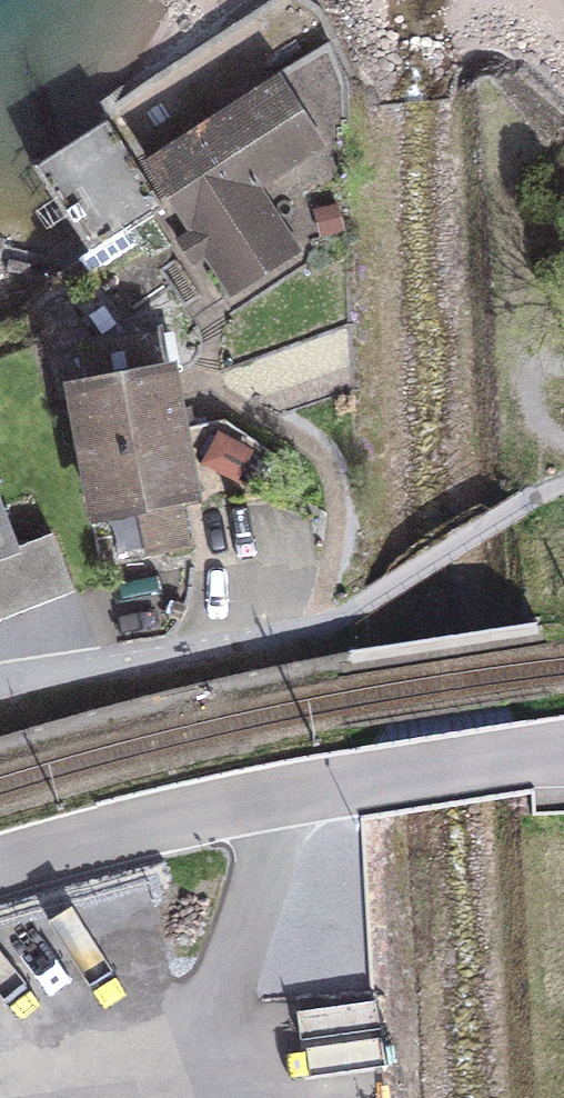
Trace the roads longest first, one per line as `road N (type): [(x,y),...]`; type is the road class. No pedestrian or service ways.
road 1 (residential): [(563,750),(275,795),(0,865)]
road 2 (residential): [(362,605),(319,625),(0,686)]

